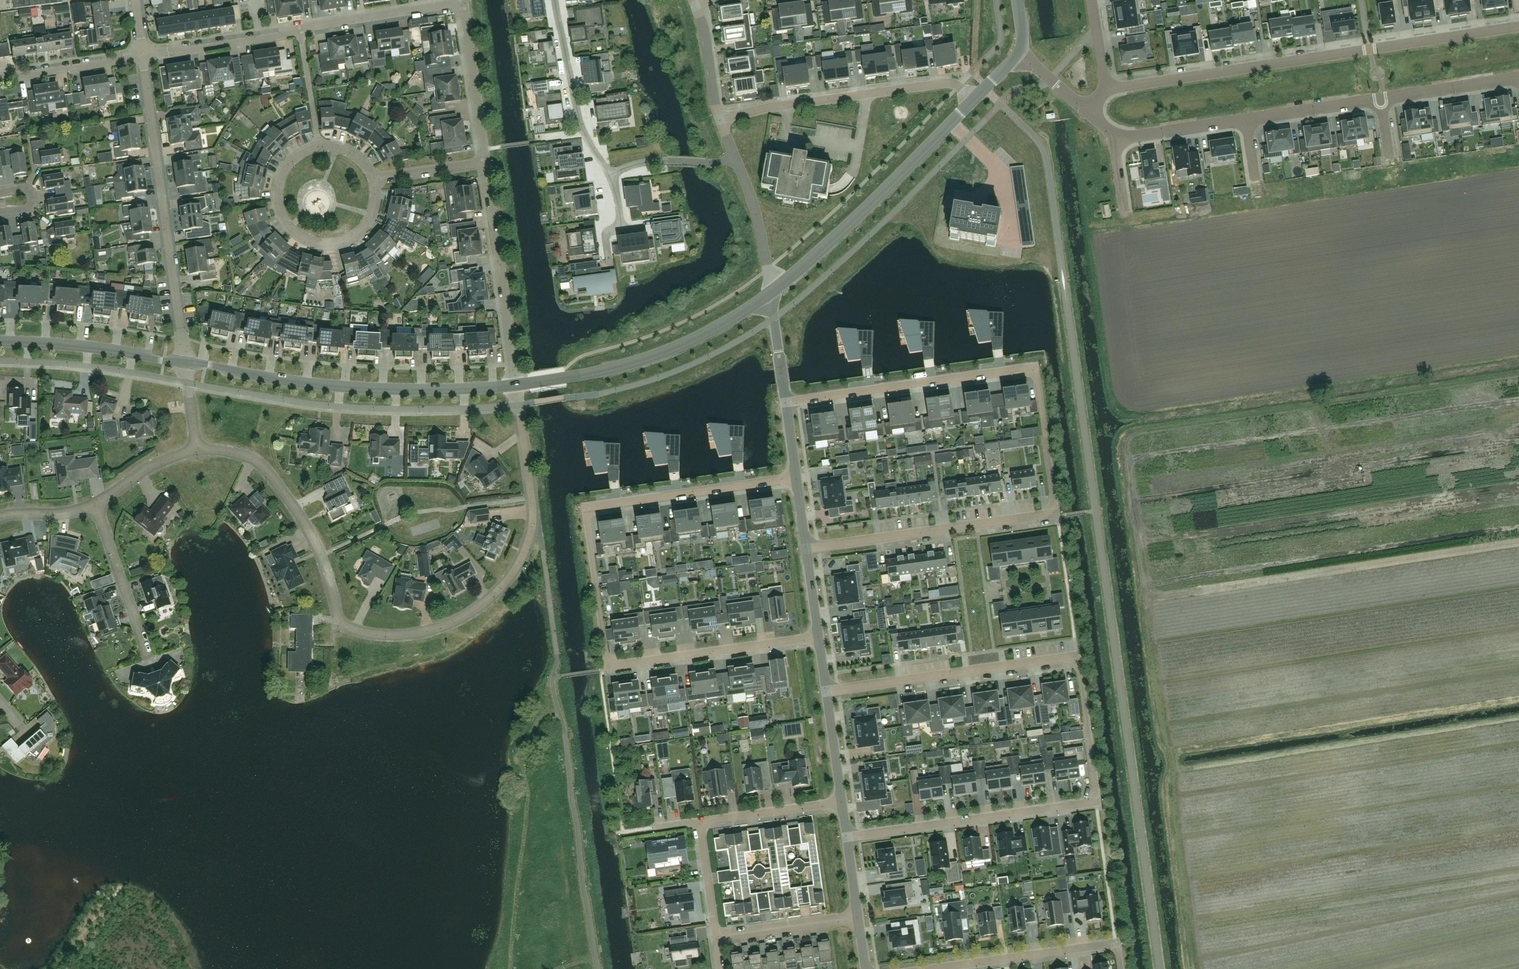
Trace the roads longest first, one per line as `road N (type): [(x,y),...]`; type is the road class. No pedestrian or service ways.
road 1 (residential): [(826,691),(1068,660),(1080,676),(1096,787),(1095,803),(847,838)]
road 2 (residential): [(196,450),(246,456),(280,489),(314,542),(341,626),(386,636),(423,633),(485,604),(527,547),(533,514),(517,384)]
road 3 (residential): [(786,403),(1024,371),(1039,392),(1054,495),(1047,516),(807,549)]
road 4 (residential): [(797,478),(596,508),(587,525),(606,661),(819,636)]
road 5 (residential): [(1106,89),(1518,26)]
road 6 (tertiary): [(185,362),(340,387),(517,384)]
road 7 (residential): [(185,362),(142,54)]
road 8 (tertiary): [(771,292),(973,100)]
road 9 (tertiary): [(517,384),(664,353),(771,292)]
road 10 (residential): [(973,100),(943,83),(721,121)]
road 11 (residential): [(319,149),(290,165),(279,186),(283,217),(303,238),(330,244),(354,235),(372,210),(371,181)]
road 12 (residential): [(517,384),(485,164)]
road 13 (residential): [(940,968),(1102,945),(1116,950),(1120,968)]
road 14 (residential): [(555,0),(580,127),(612,176)]
road 15 (tertiary): [(0,342),(185,362)]
road 16 (residential): [(299,28),(463,3)]
road 17 (residential): [(485,164),(463,3)]
road 18 (residential): [(142,54),(299,28)]
road 19 (unclassified): [(148,656),(96,506)]
road 20 (residential): [(842,802),(699,822)]
road 21 (residential): [(0,76),(142,54)]
road 22 (residential): [(716,936),(858,917)]
road 23 (residential): [(1518,77),(1381,98)]
road 24 (residential): [(1381,98),(1245,120)]
road 25 (residential): [(771,292),(735,160)]
road 26 (residential): [(1245,120),(1119,139)]
road 27 (residential): [(735,160),(652,163),(612,176)]
road 28 (residential): [(299,28),(319,149)]

